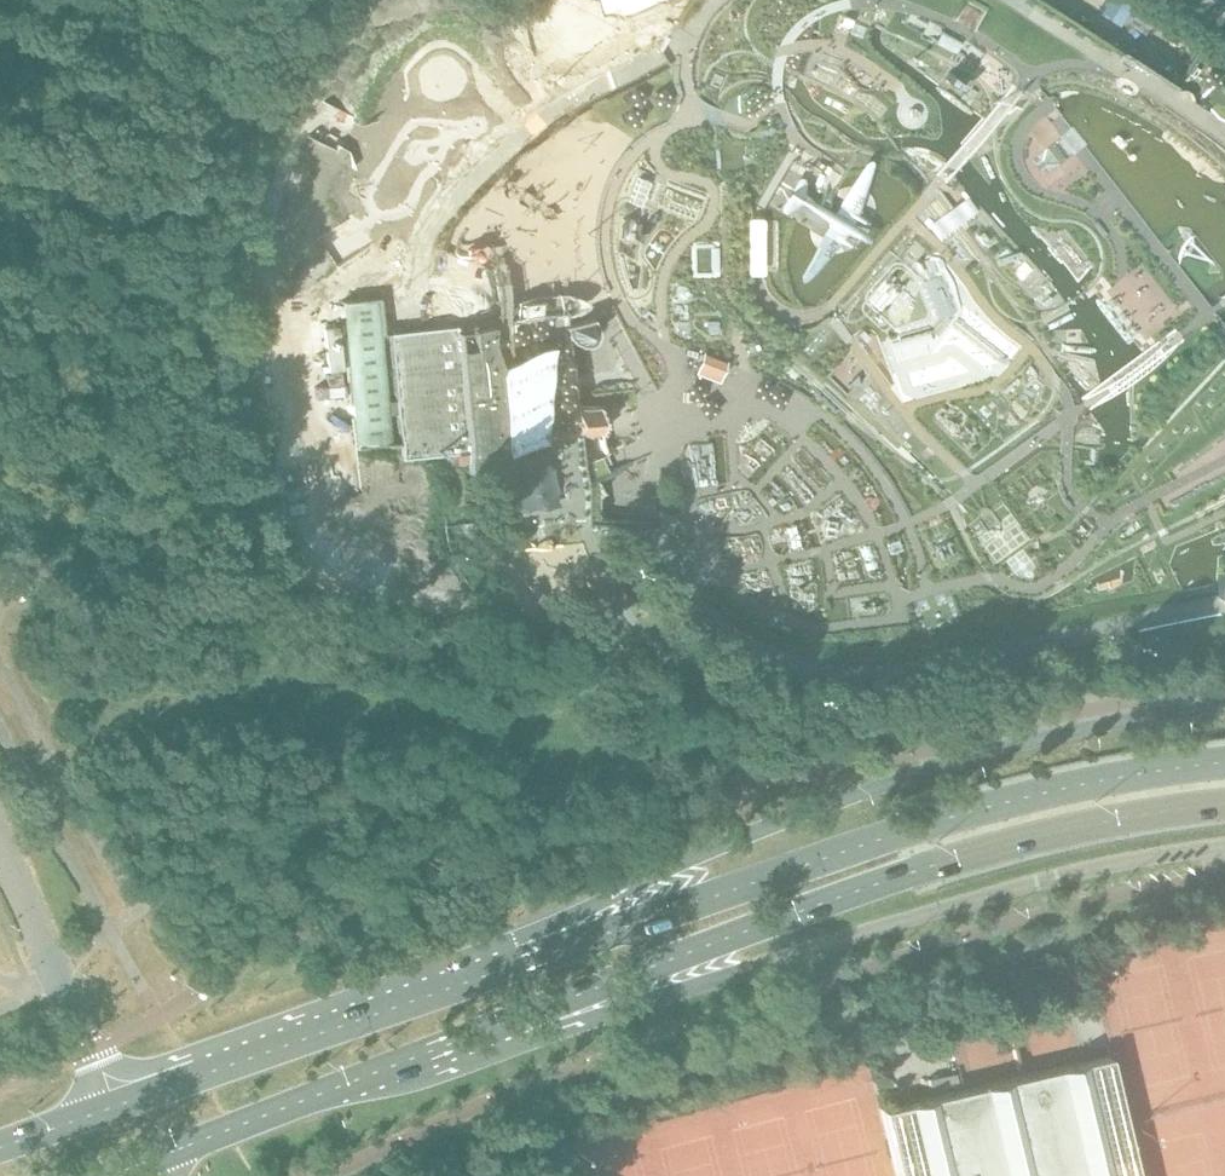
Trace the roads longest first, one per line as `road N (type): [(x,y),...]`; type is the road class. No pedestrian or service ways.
road 1 (primary): [(1224,705),(1026,743),(757,830),(599,905),(525,960)]
road 2 (primary): [(1224,761),(912,829),(525,960)]
road 3 (primary): [(555,1004),(925,869),(1052,834),(1224,804)]
road 4 (primary): [(555,1004),(763,968),(1003,889),(1224,847)]
road 5 (primary): [(147,1165),(555,1004)]
road 6 (primary): [(525,960),(116,1106)]
road 7 (residential): [(116,1106),(0,839)]
road 8 (primary): [(116,1106),(0,1148)]

